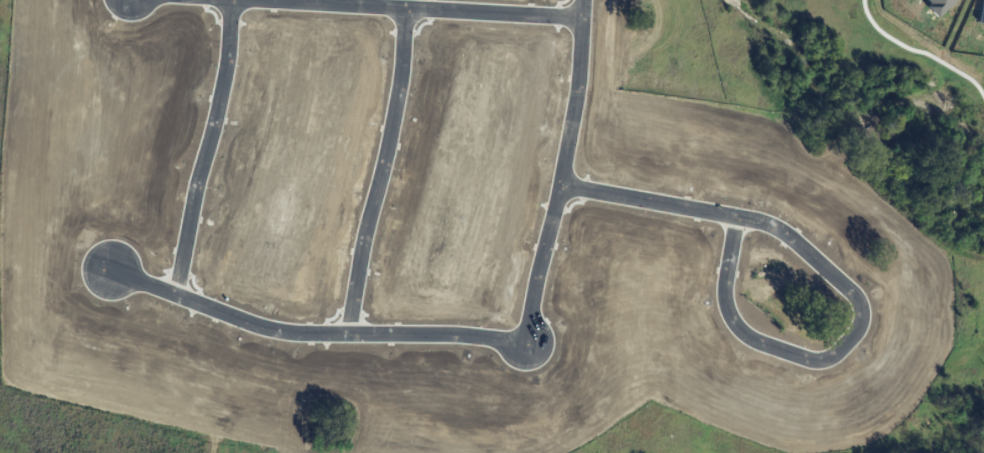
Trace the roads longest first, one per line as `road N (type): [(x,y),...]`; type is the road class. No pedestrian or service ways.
road 1 (residential): [(554,183),(762,221),(783,228),(860,300),(860,321),(833,357),(810,362),(773,351),(741,333),(726,311),(739,217)]
road 2 (residential): [(520,336),(309,342),(261,335),(109,274)]
road 3 (residential): [(209,0),(582,18)]
road 4 (residential): [(520,336),(578,77),(583,0)]
road 5 (residential): [(403,9),(400,92),(360,269),(355,341)]
road 6 (residential): [(229,1),(230,41),(170,299)]

